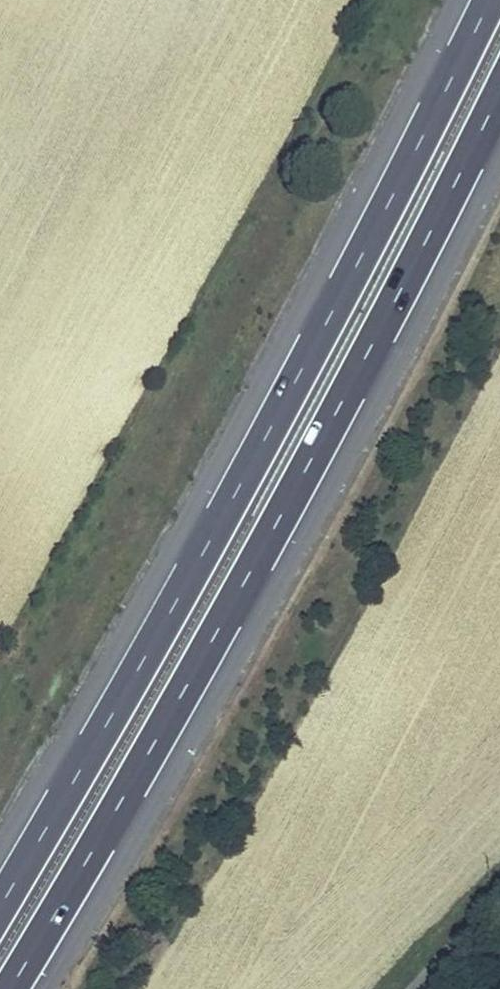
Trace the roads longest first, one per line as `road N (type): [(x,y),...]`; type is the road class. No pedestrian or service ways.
road 1 (motorway): [(490,0),(197,566),(0,907)]
road 2 (motorway): [(10,988),(249,572),(499,93)]

